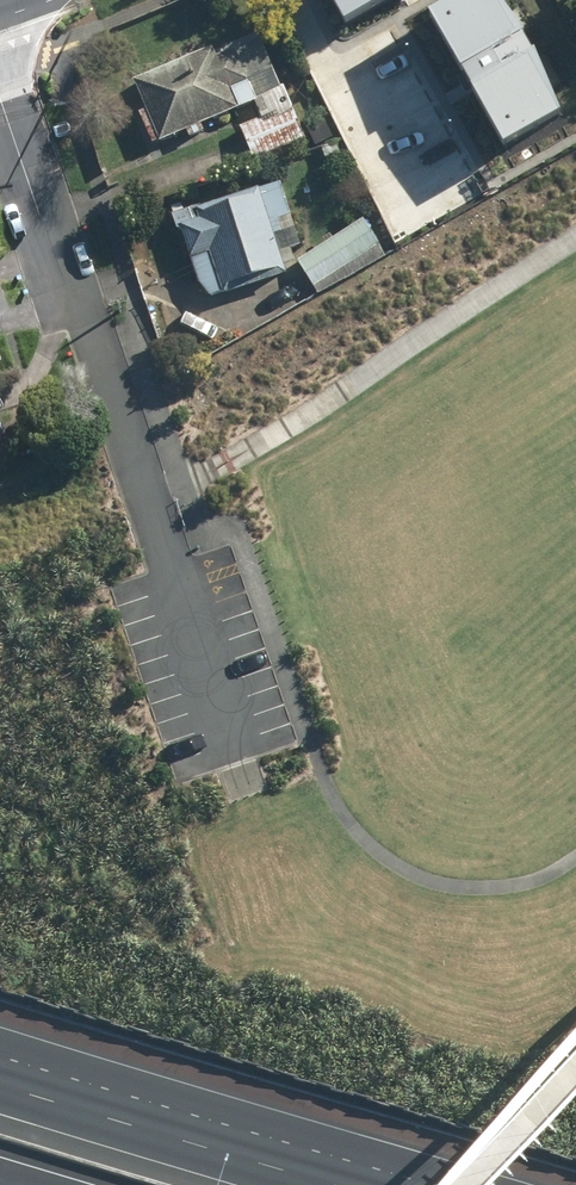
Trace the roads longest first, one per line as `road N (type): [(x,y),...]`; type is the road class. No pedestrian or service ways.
road 1 (unclassified): [(89,317),(235,749)]
road 2 (motorway): [(0,1085),(333,1184)]
road 3 (residential): [(89,317),(54,260),(0,86)]

